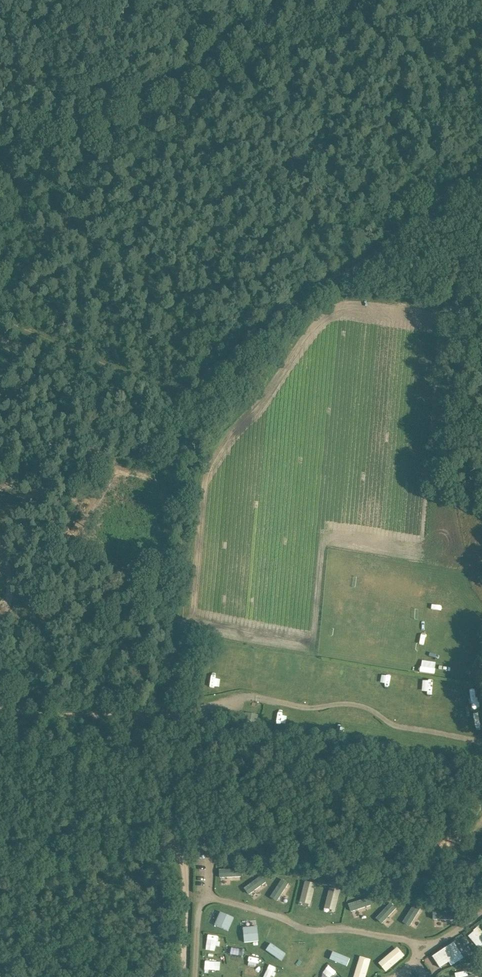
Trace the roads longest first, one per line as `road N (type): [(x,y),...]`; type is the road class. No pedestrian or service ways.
road 1 (track): [(481,154),(355,260),(169,391),(160,442),(180,616),(164,718)]
road 2 (track): [(169,391),(0,313)]
road 3 (track): [(182,842),(0,868)]
road 4 (track): [(7,697),(24,716),(164,718)]
road 5 (track): [(355,260),(425,277),(481,317)]
road 6 (track): [(182,842),(183,976)]
road 7 (track): [(164,718),(182,842)]

